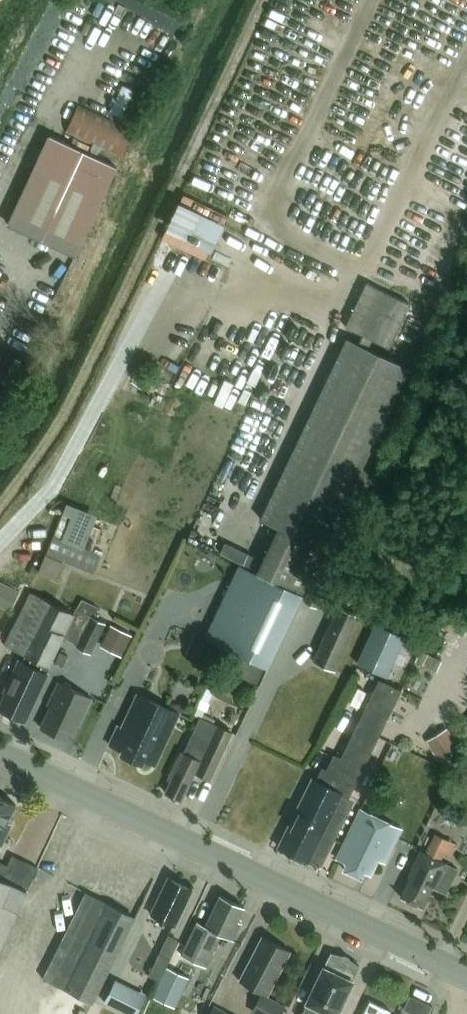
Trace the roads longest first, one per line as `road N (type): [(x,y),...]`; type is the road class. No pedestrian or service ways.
road 1 (primary): [(466,978),(0,754)]

